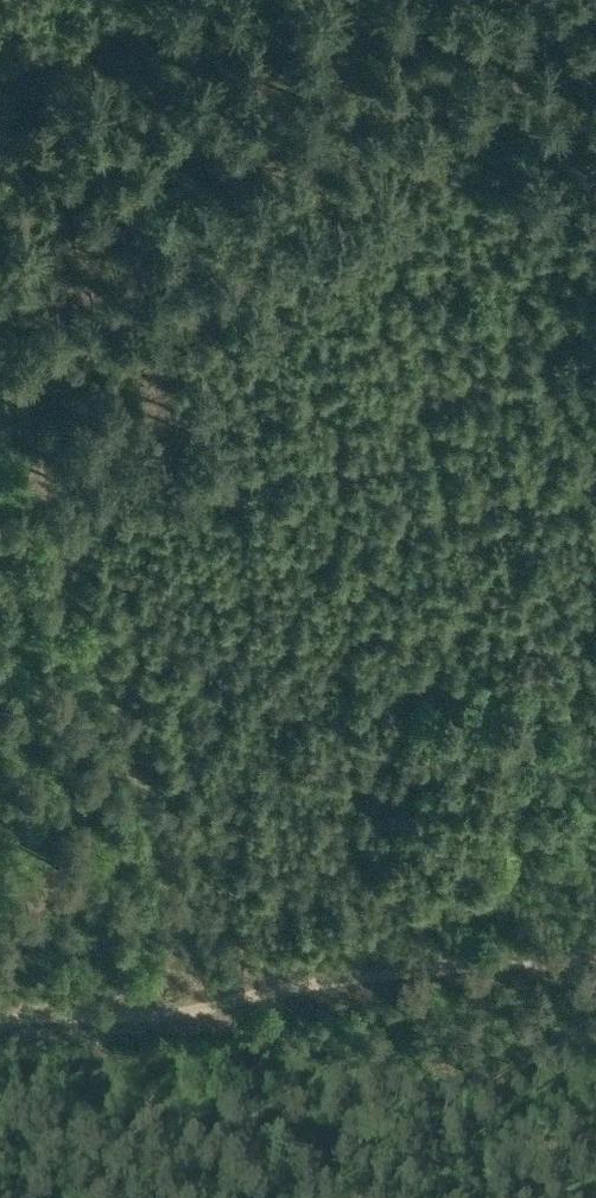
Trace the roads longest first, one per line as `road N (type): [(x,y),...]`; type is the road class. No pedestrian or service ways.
road 1 (track): [(595,959),(323,982),(112,1022),(0,1022)]

